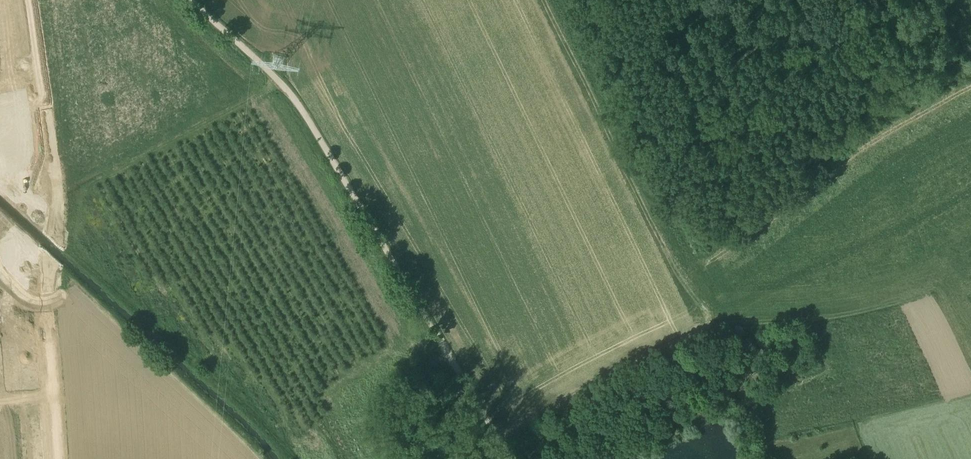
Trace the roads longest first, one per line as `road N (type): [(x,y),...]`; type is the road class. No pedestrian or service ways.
road 1 (unclassified): [(511,458),(297,100),(194,0)]
road 2 (track): [(495,433),(686,331),(836,317),(934,291),(970,271)]
road 3 (unclassified): [(59,458),(47,294),(57,197),(30,0)]

